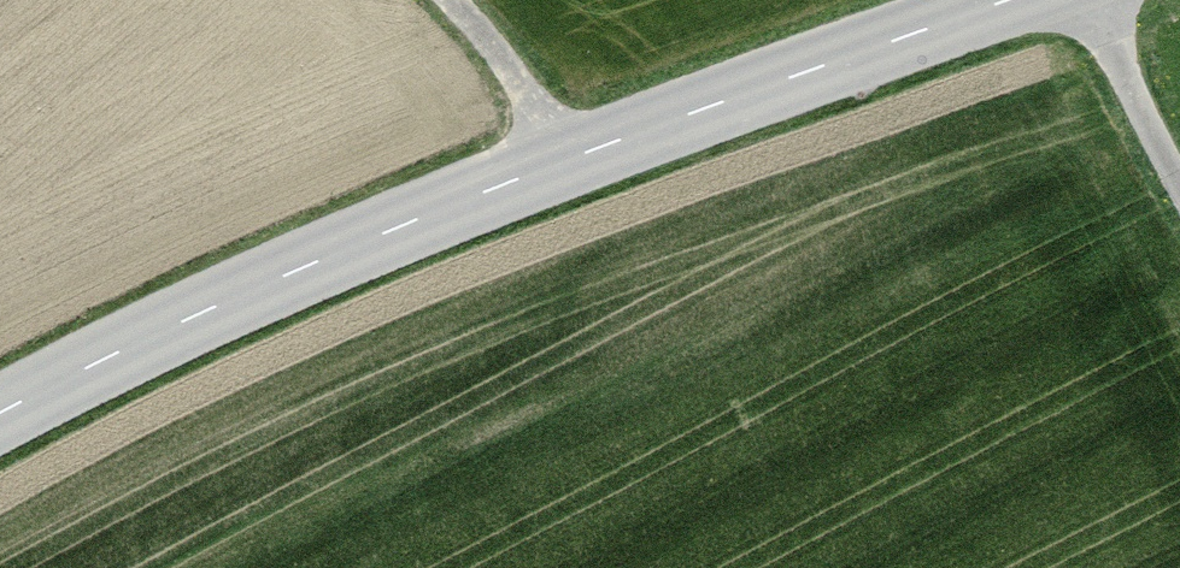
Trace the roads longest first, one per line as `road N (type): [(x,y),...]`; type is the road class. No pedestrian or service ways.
road 1 (secondary): [(0,414),(231,302),(563,159),(1014,0)]
road 2 (track): [(1081,0),(1179,186)]
road 3 (track): [(563,159),(510,72),(451,0)]

